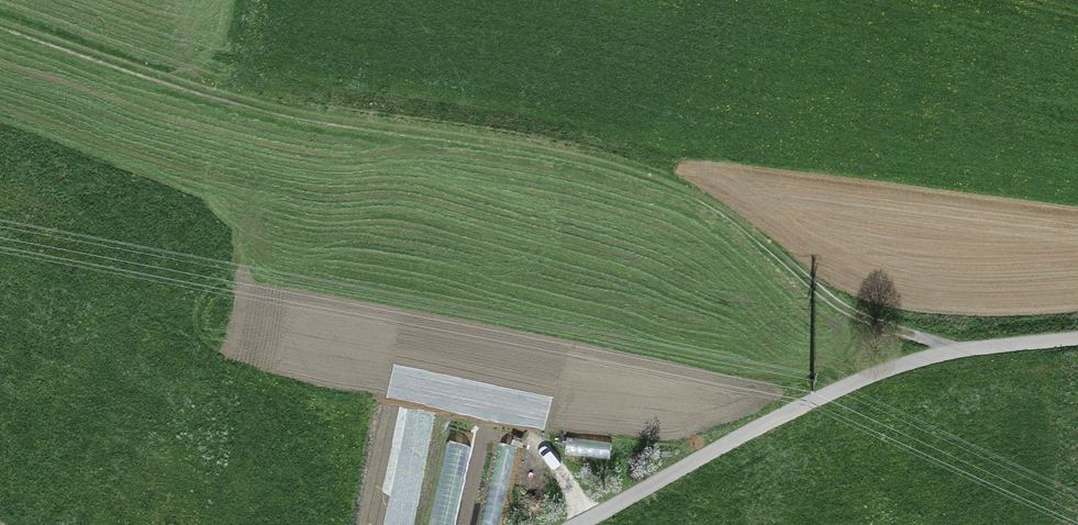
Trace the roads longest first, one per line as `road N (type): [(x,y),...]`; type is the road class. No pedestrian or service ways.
road 1 (track): [(0,22),(251,106),(520,147),(665,185),(748,233),(837,306),(956,349)]
road 2 (unclassified): [(1077,337),(956,349),(900,364),(573,524)]

